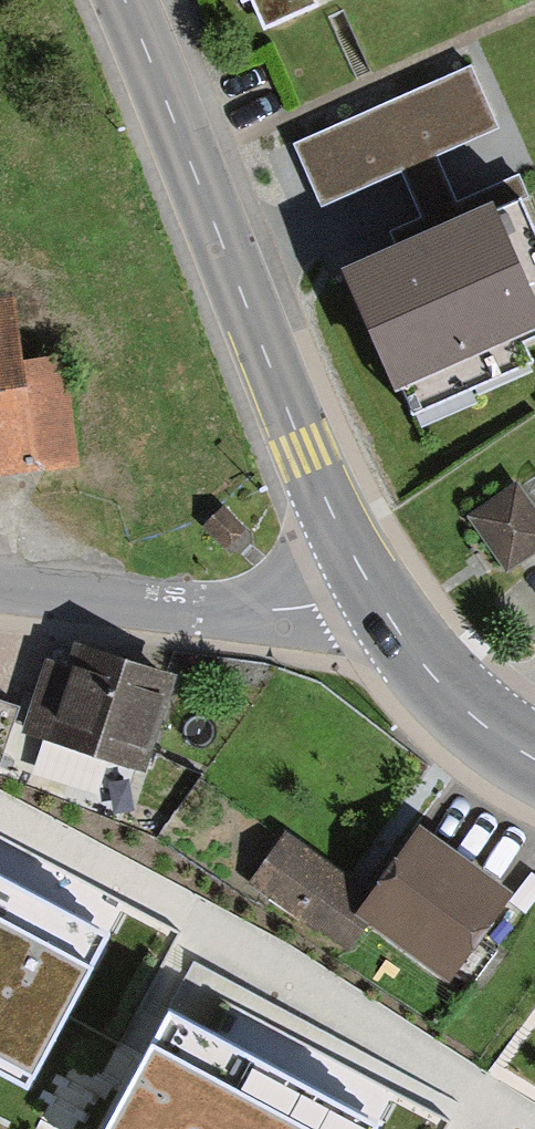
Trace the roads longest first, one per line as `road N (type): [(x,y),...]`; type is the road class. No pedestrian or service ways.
road 1 (tertiary): [(120,0),(304,451),(369,588)]
road 2 (residential): [(0,598),(234,610),(314,605),(369,588)]
road 3 (tertiary): [(369,588),(425,670),(534,759)]

